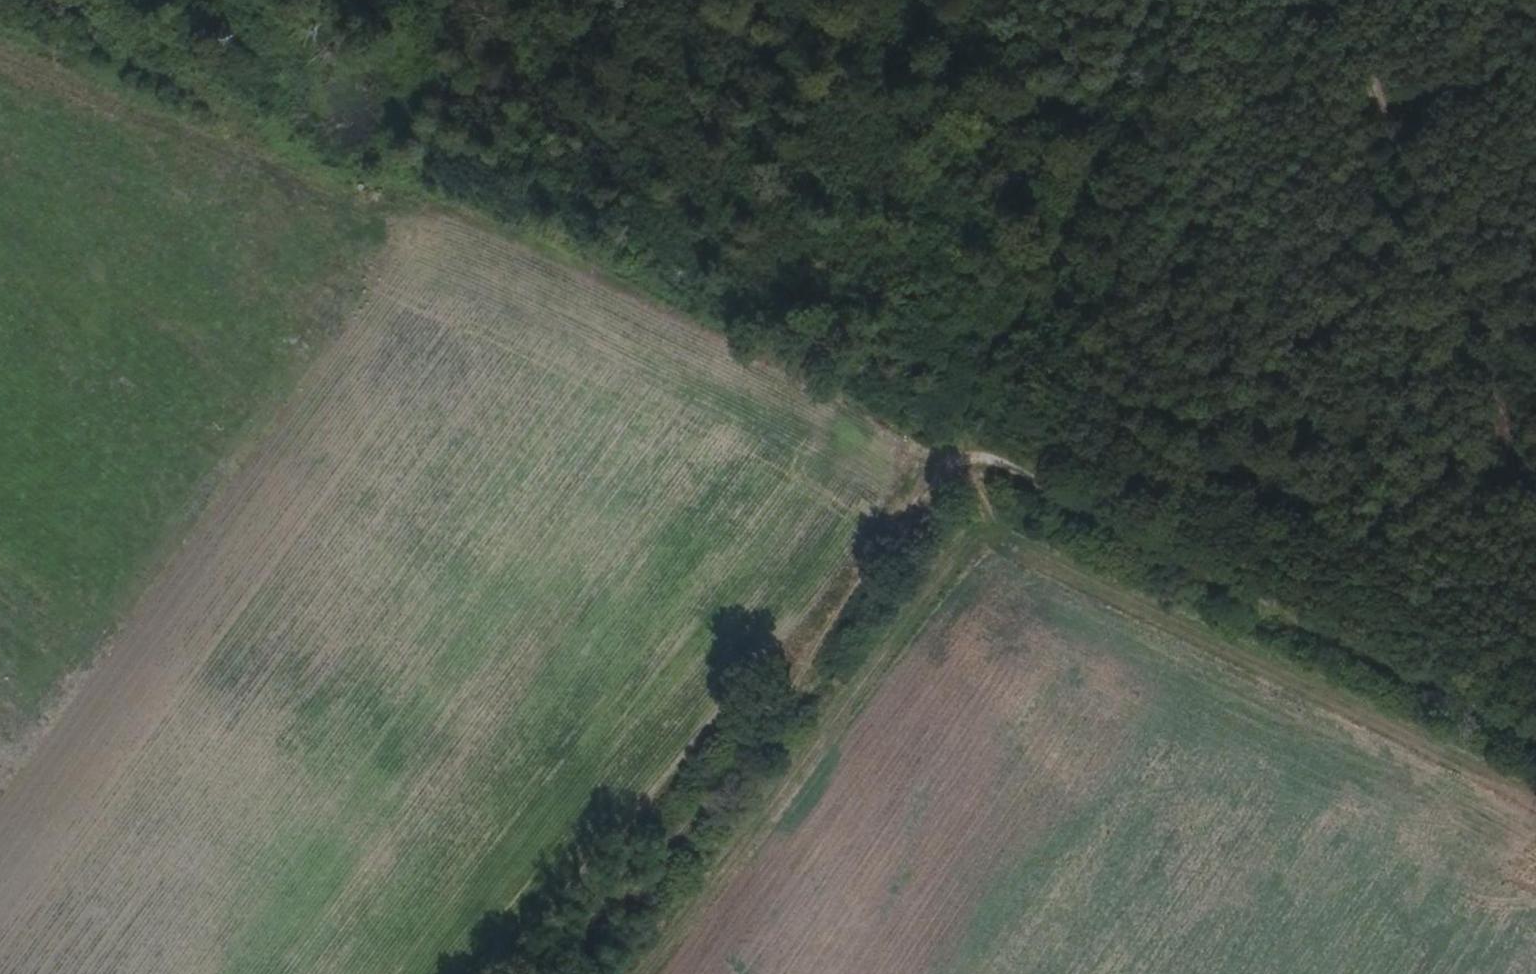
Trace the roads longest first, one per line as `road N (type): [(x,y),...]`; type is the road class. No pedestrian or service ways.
road 1 (track): [(925,438),(1535,724)]
road 2 (track): [(925,438),(915,489),(536,973)]

